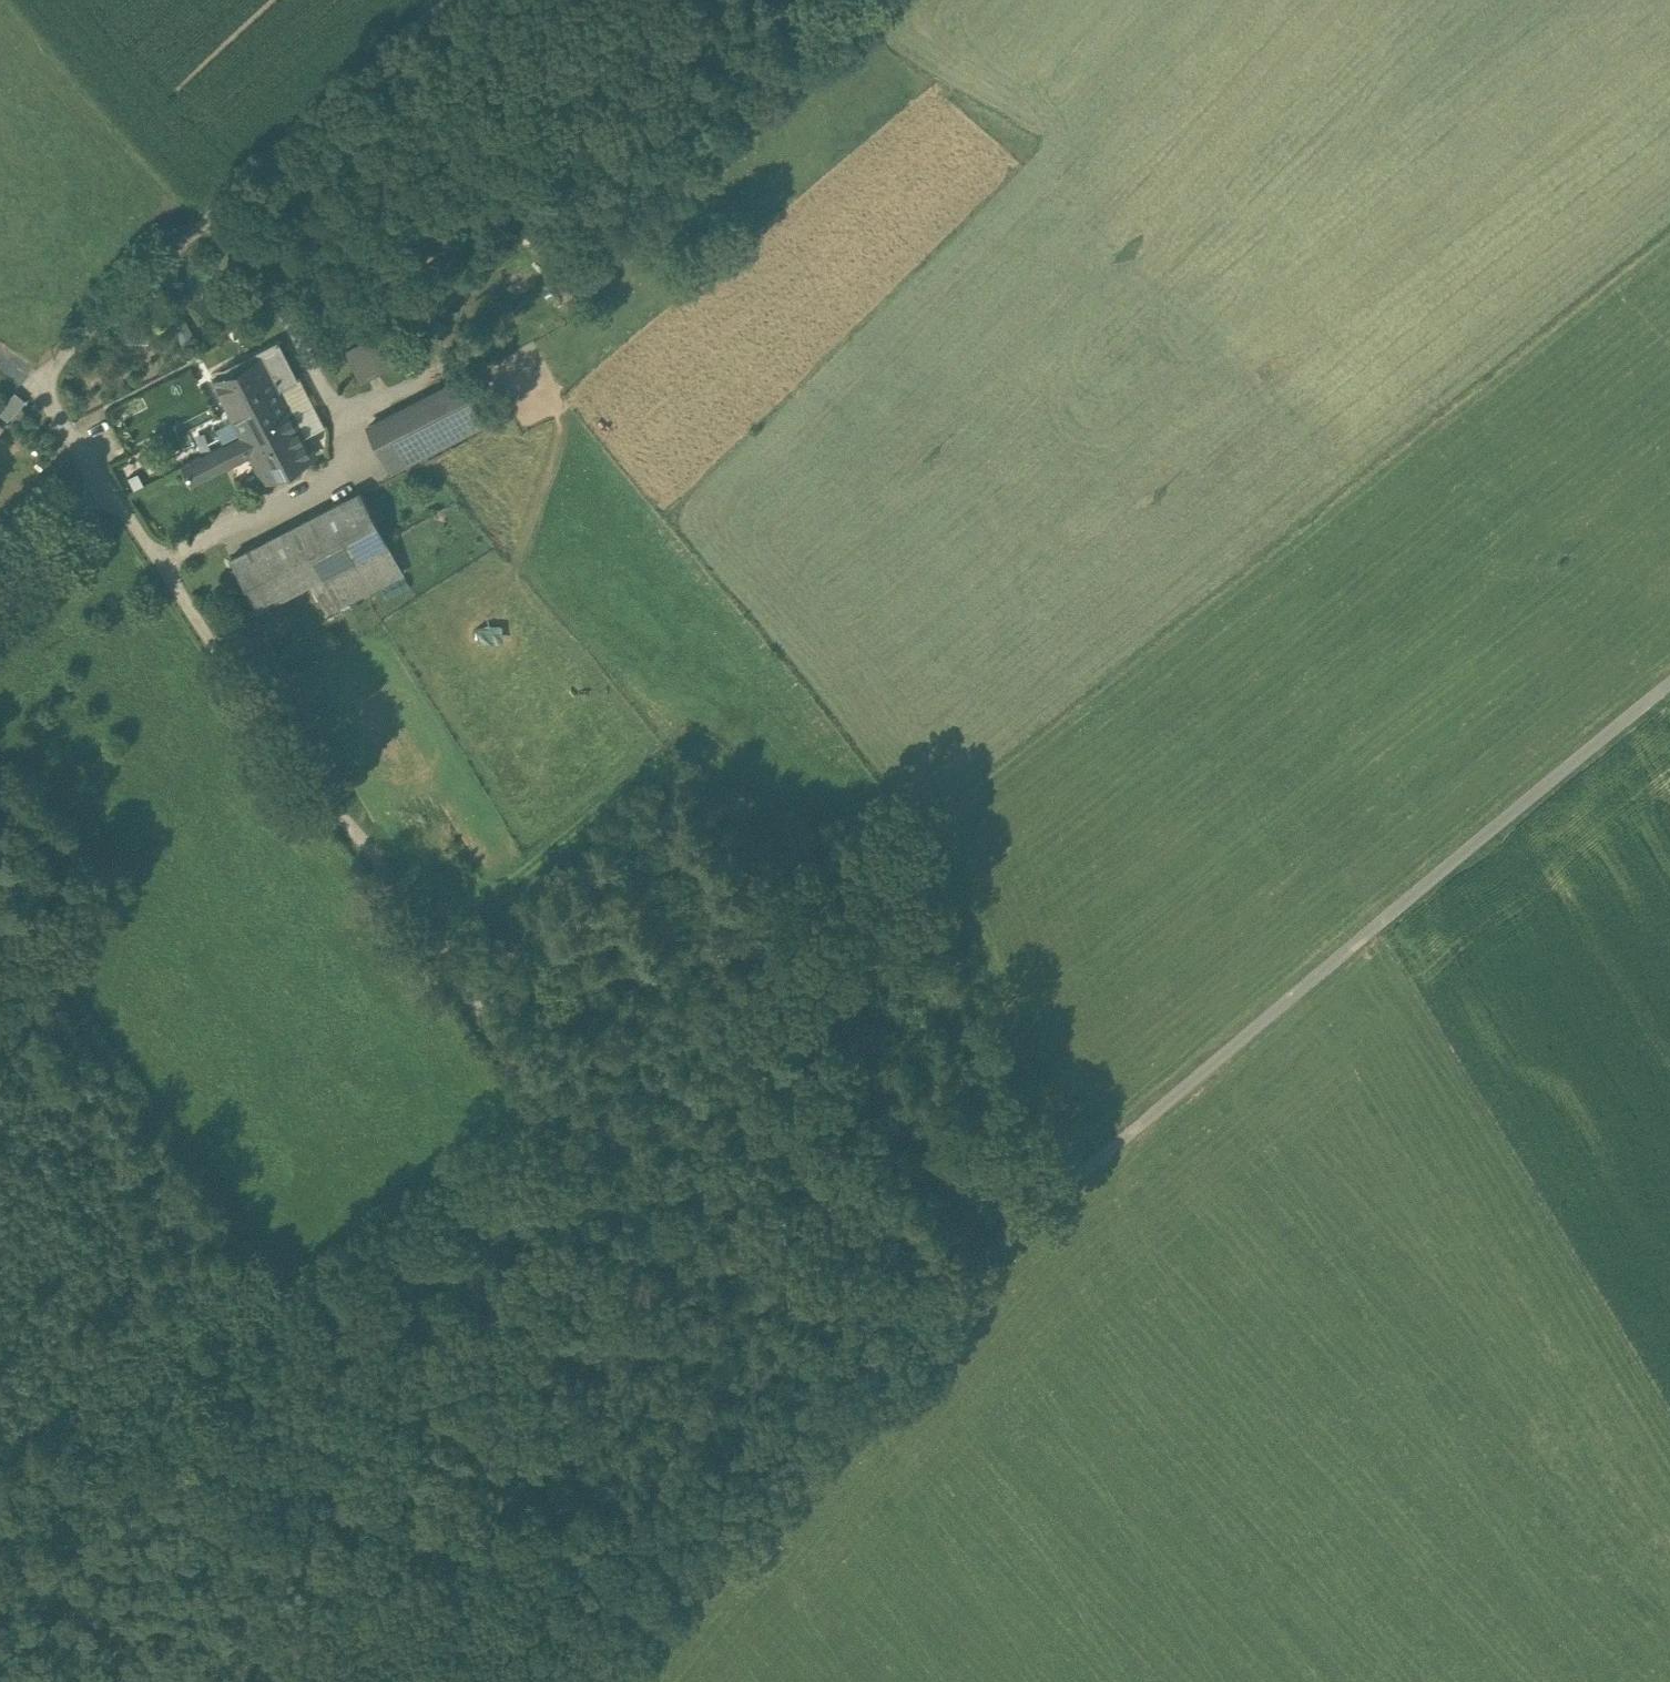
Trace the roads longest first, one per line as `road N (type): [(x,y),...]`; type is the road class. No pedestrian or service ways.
road 1 (unclassified): [(1669,688),(1067,1183),(637,1637),(605,1681)]
road 2 (track): [(445,0),(35,384),(102,489)]
road 3 (track): [(102,489),(0,585)]

